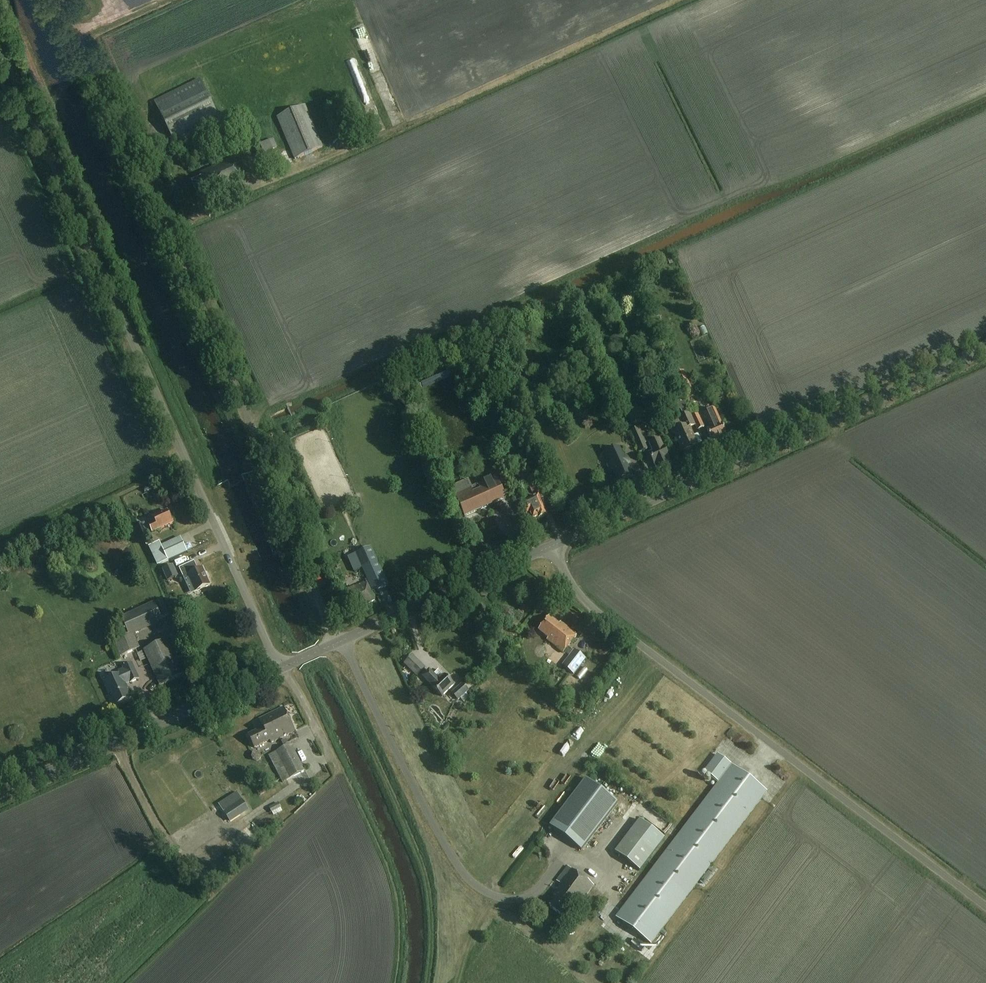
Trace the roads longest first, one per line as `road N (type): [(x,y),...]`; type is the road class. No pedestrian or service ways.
road 1 (unclassified): [(336,642),(277,486),(62,0)]
road 2 (tertiary): [(279,667),(0,42)]
road 3 (unclassified): [(985,906),(597,611),(552,546)]
road 4 (tertiary): [(552,546),(985,349)]
road 5 (track): [(119,741),(169,849),(0,965)]
road 6 (tertiary): [(0,793),(279,667)]
road 7 (tertiary): [(336,642),(552,546)]

